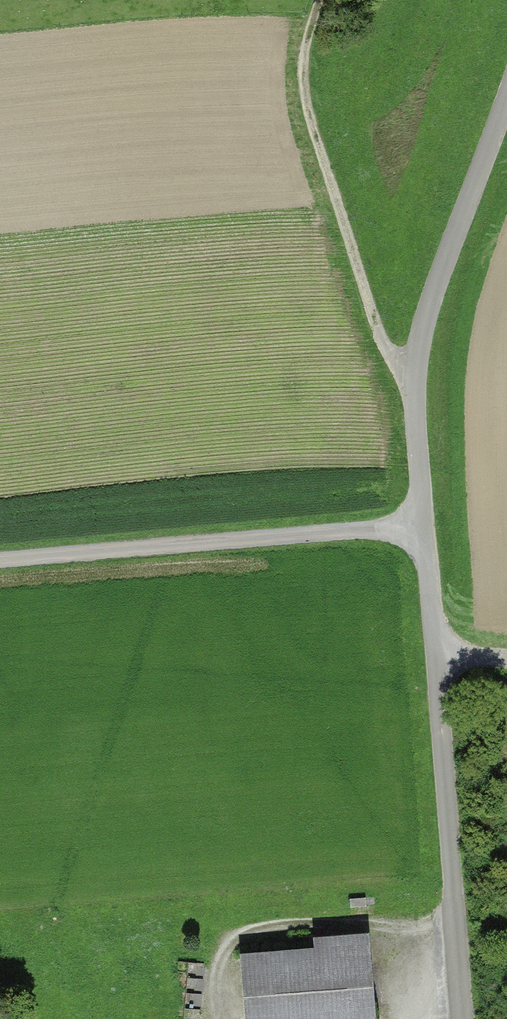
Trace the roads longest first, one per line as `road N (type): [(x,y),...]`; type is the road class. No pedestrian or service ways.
road 1 (unclassified): [(506,118),(416,353),(437,649)]
road 2 (track): [(0,564),(423,529)]
road 3 (track): [(325,0),(312,66),(333,182),(387,347),(416,353)]
road 4 (unclassified): [(437,649),(469,1018)]

